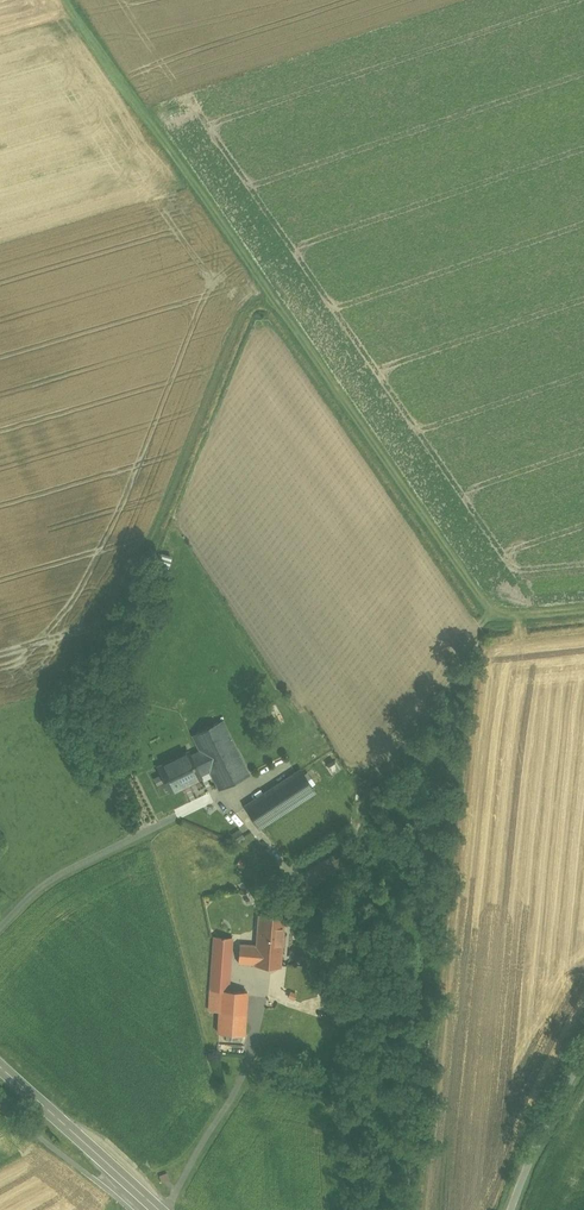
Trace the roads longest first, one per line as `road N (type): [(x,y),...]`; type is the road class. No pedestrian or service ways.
road 1 (secondary): [(0,1066),(158,1209)]
road 2 (unclassified): [(583,1057),(507,1209)]

